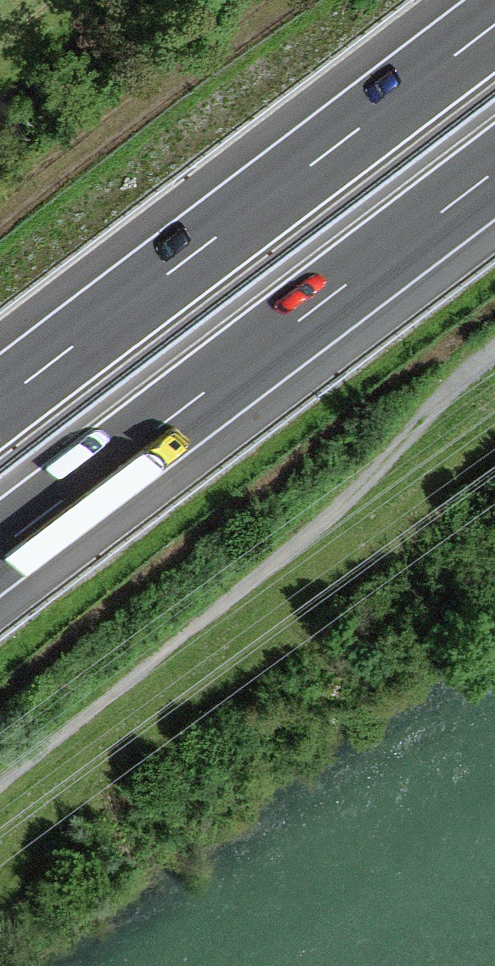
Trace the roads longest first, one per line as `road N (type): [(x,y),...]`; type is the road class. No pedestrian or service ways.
road 1 (track): [(0,777),(328,509),(494,357)]
road 2 (motorway): [(494,18),(0,403)]
road 3 (motorway): [(0,546),(494,161)]
road 4 (track): [(0,210),(267,0)]

